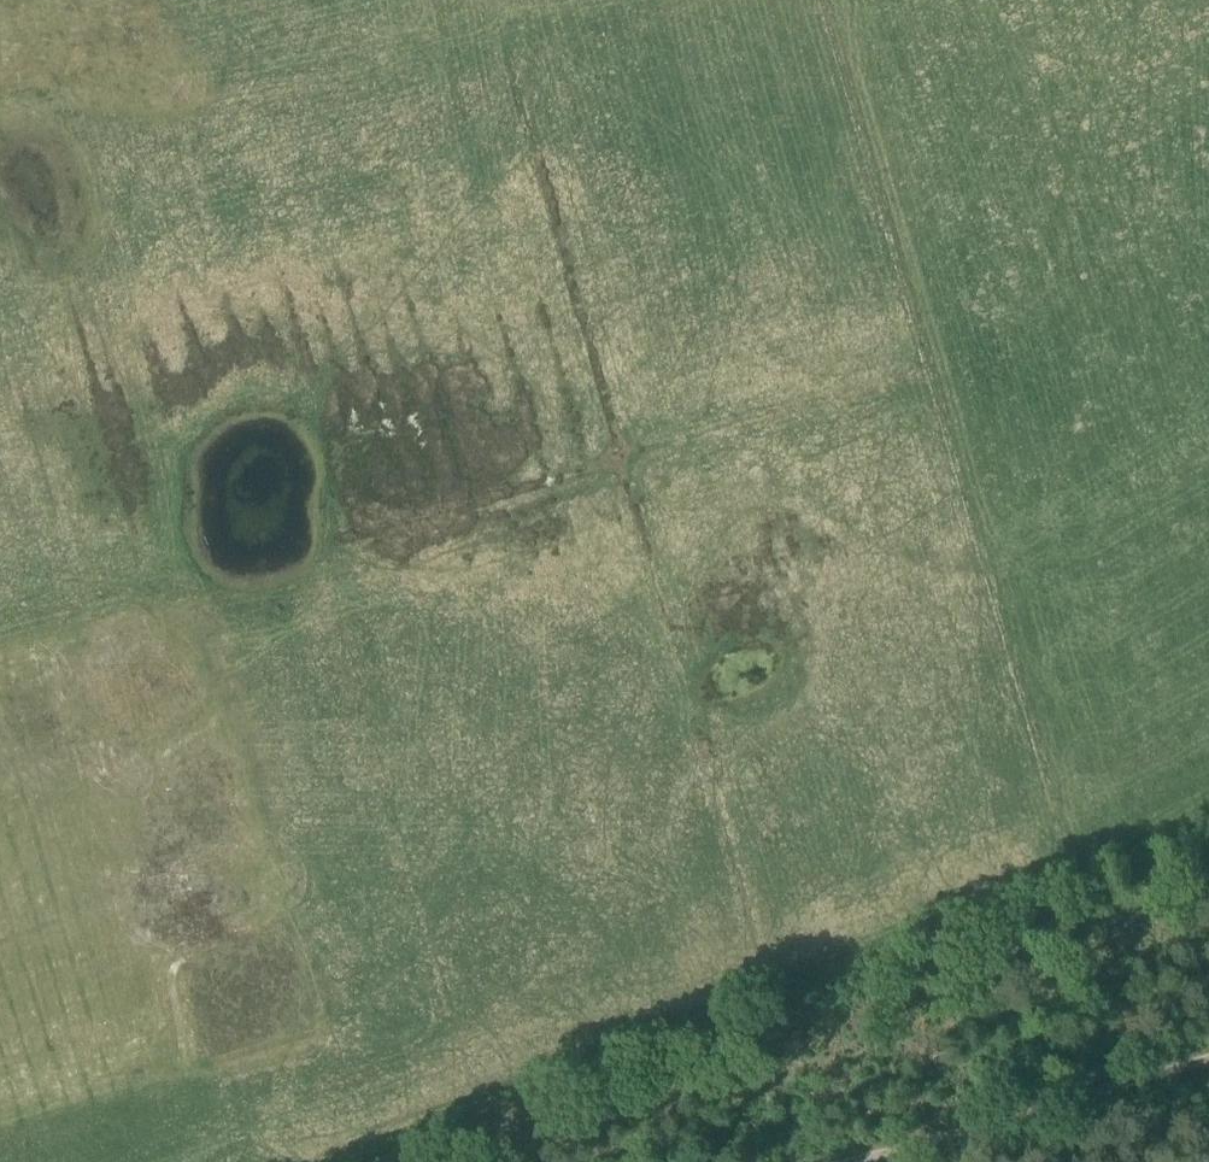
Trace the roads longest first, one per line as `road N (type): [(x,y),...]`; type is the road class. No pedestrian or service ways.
road 1 (track): [(1208,1055),(839,1161)]

